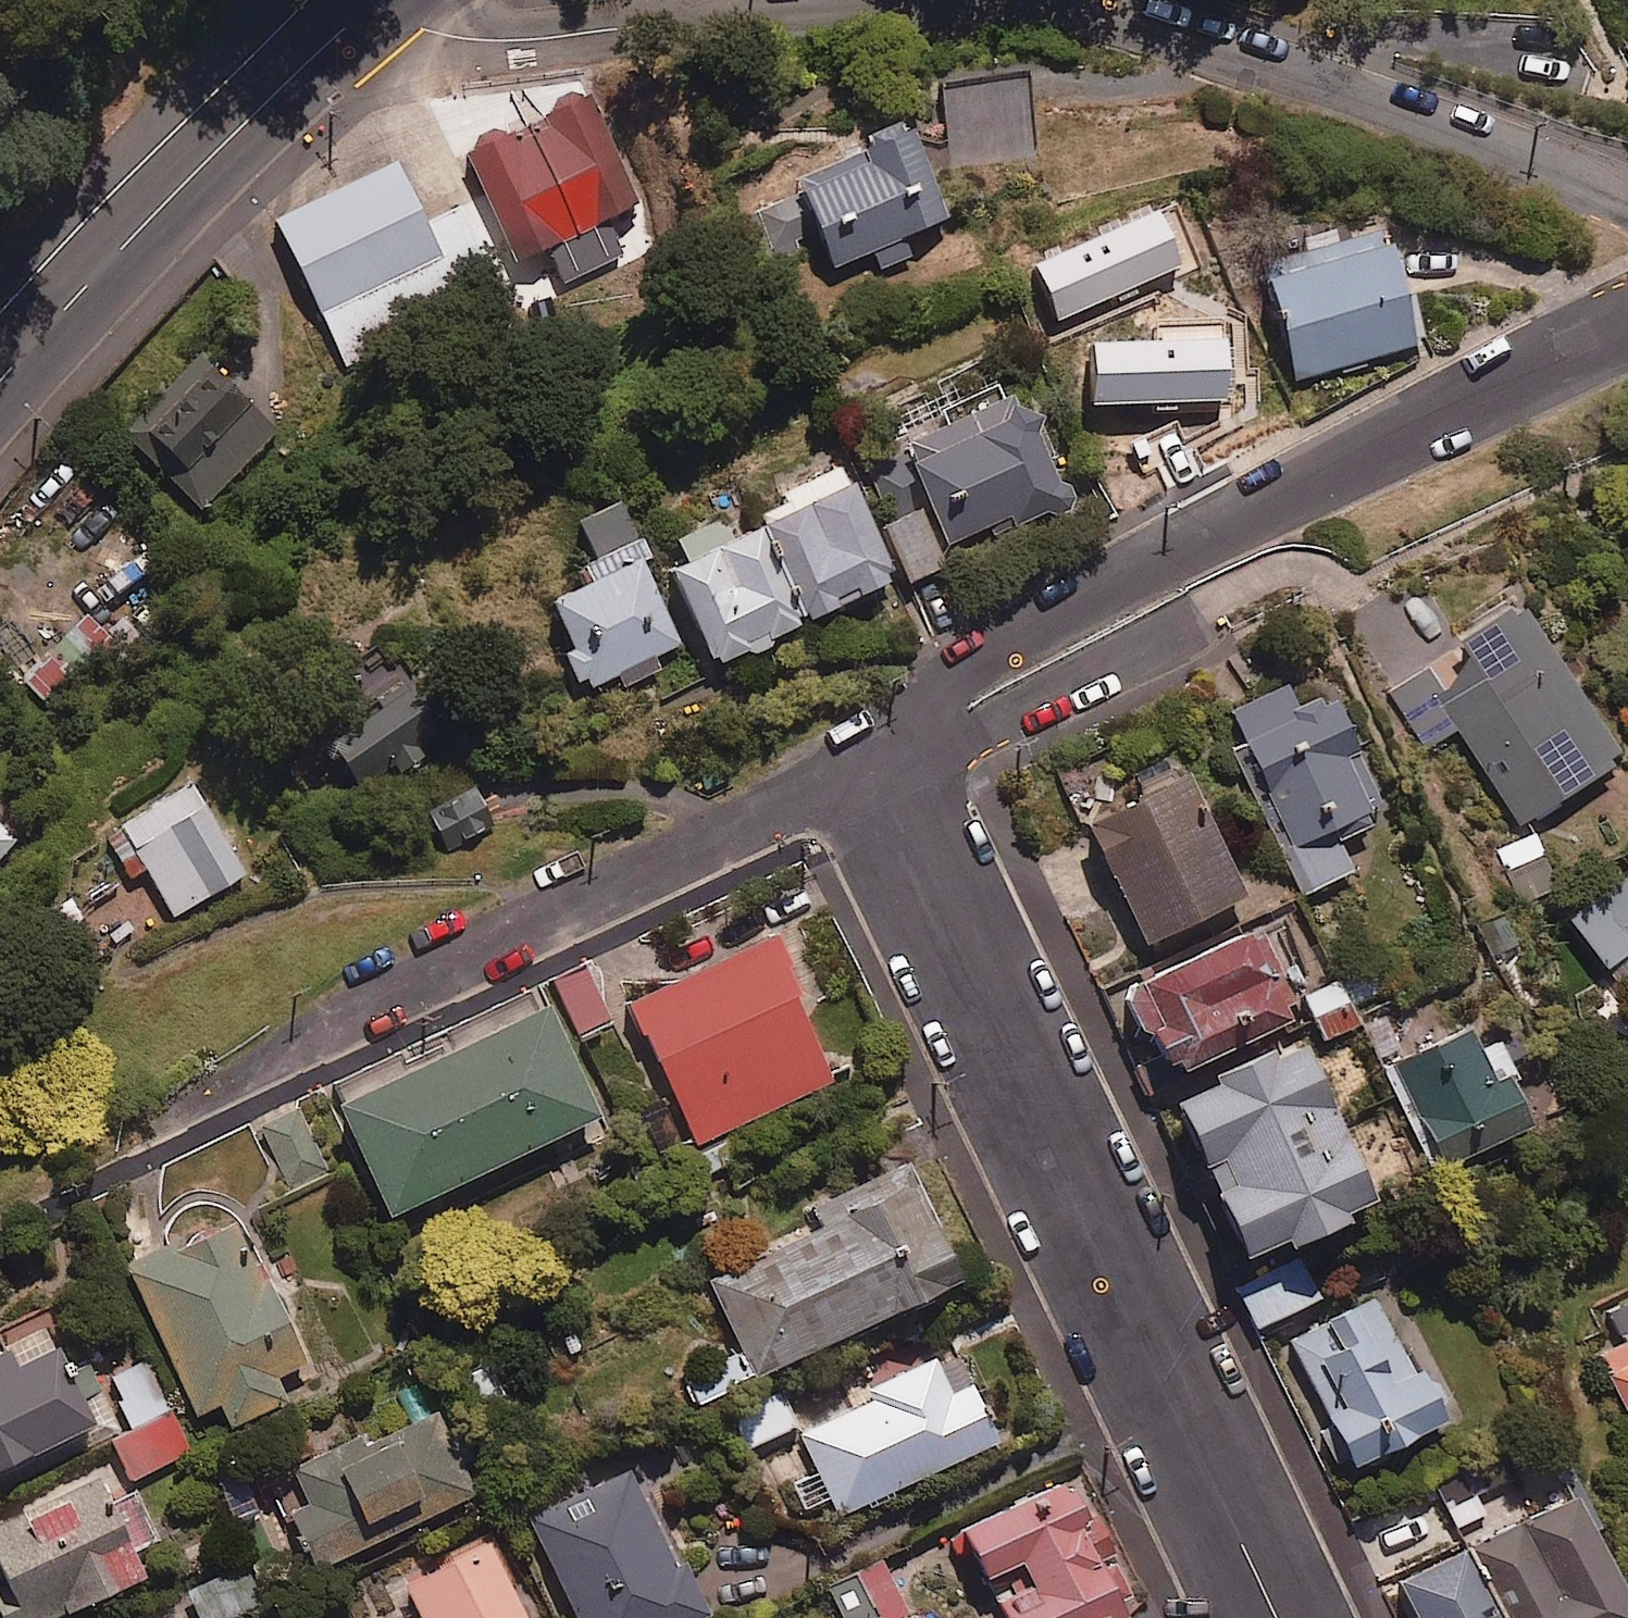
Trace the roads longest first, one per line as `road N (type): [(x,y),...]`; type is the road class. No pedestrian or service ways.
road 1 (residential): [(1280,1617),(875,758)]
road 2 (residential): [(71,1174),(875,758)]
road 3 (residential): [(875,758),(953,666),(1627,337)]
road 4 (residential): [(1627,202),(1251,53),(1004,0)]
road 5 (residential): [(894,0),(724,8),(545,40),(340,34)]
road 6 (tertiary): [(0,391),(99,276),(340,34)]
road 7 (residential): [(875,758),(984,730),(1169,633)]

